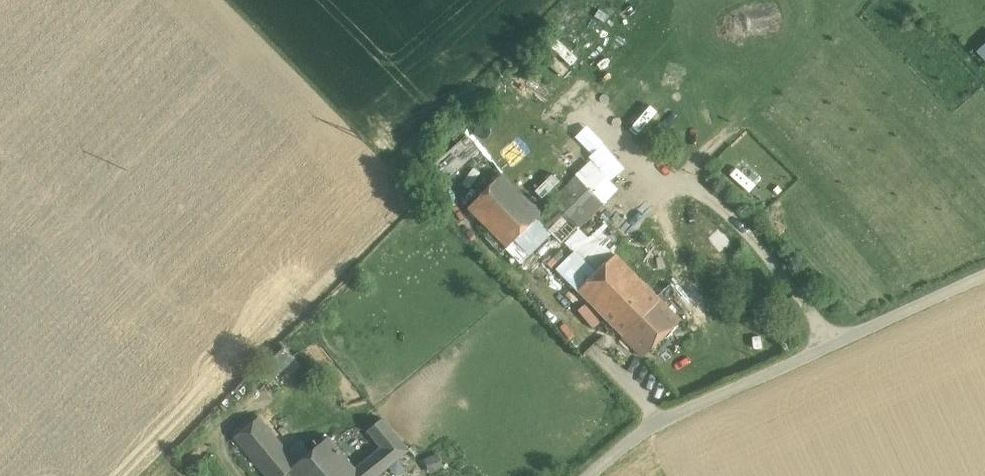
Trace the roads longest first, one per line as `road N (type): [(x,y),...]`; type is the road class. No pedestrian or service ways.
road 1 (unclassified): [(593,475),(667,418),(984,276)]

